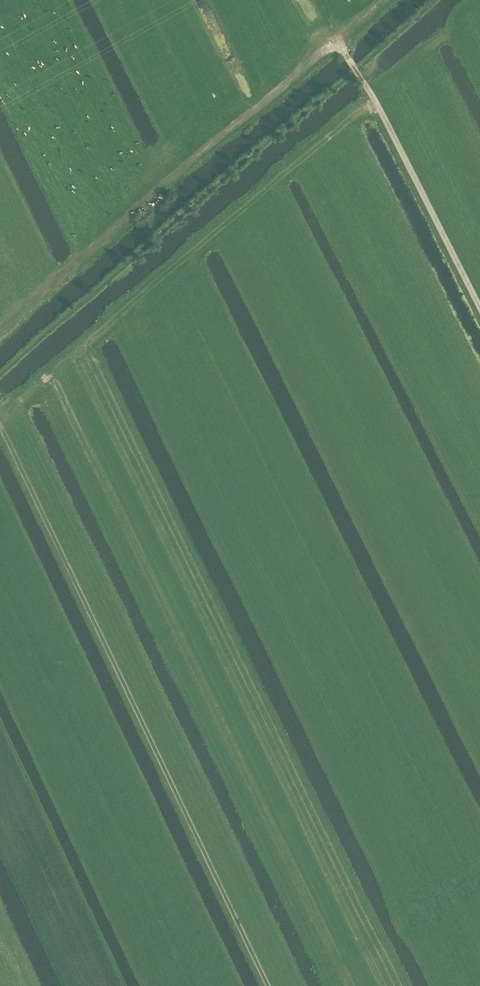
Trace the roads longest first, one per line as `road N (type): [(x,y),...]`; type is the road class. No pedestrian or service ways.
road 1 (track): [(268,985),(0,425)]
road 2 (track): [(479,308),(365,85)]

